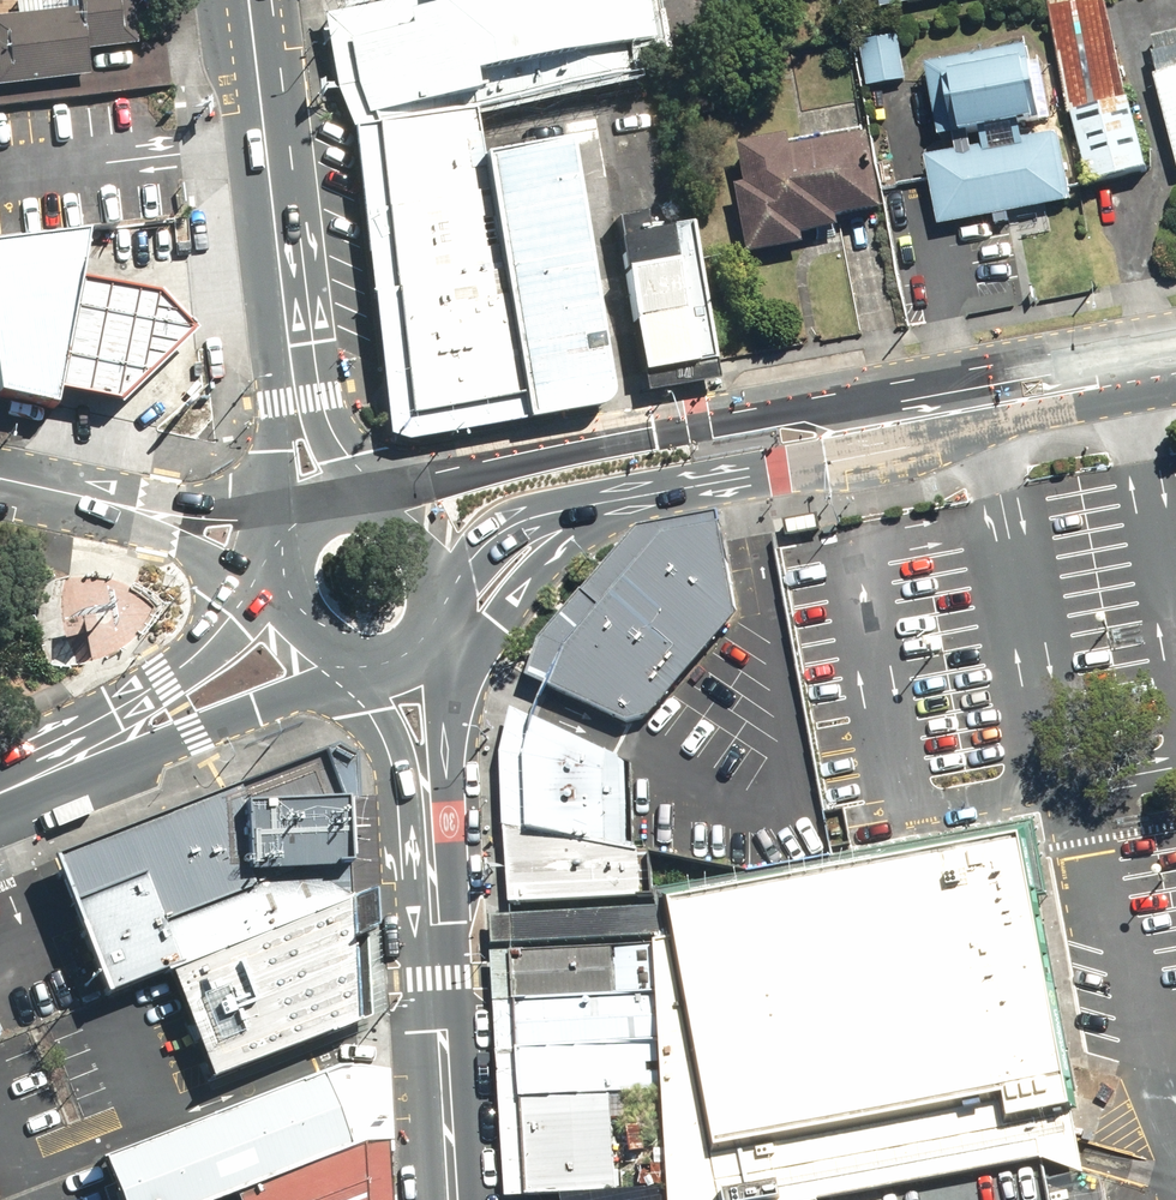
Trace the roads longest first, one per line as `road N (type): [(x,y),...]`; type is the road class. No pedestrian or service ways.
road 1 (primary): [(388,498),(528,454),(698,420),(785,412),(864,421)]
road 2 (primary): [(296,400),(246,0)]
road 3 (tertiary): [(453,1199),(428,804)]
road 4 (primary): [(625,497),(550,552),(495,625),(463,674),(436,749)]
road 5 (primary): [(864,421),(1175,363)]
road 6 (residential): [(0,484),(283,549)]
road 7 (primary): [(864,421),(777,462),(625,497)]
road 8 (secondary): [(326,661),(113,743)]
road 9 (secondary): [(113,743),(282,612)]
road 10 (primary): [(625,497),(529,518),(495,535),(452,582)]
road 11 (tertiary): [(428,804),(391,712),(350,668)]
road 12 (secondary): [(0,790),(113,743)]
road 13 (primary): [(302,520),(296,400)]

